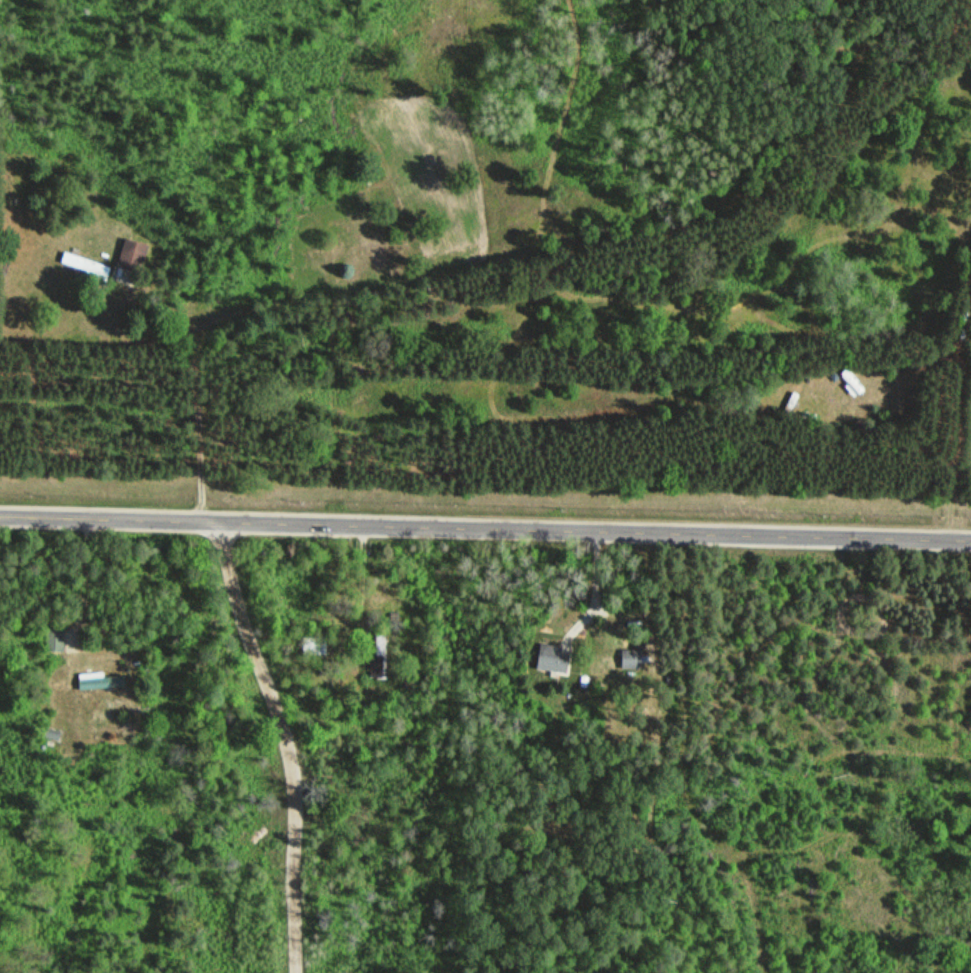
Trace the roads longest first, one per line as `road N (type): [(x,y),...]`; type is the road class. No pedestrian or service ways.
road 1 (residential): [(970,544),(0,516)]
road 2 (residential): [(220,521),(228,573),(297,755),(299,972)]

